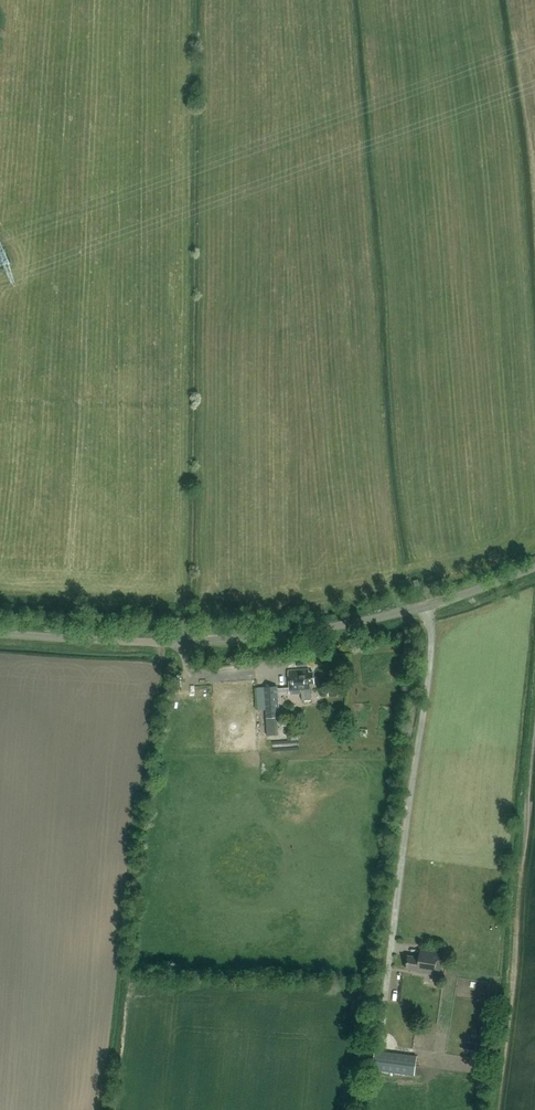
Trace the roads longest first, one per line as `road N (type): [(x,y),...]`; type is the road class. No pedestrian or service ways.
road 1 (unclassified): [(534,566),(427,606),(274,635),(191,642),(0,632)]

